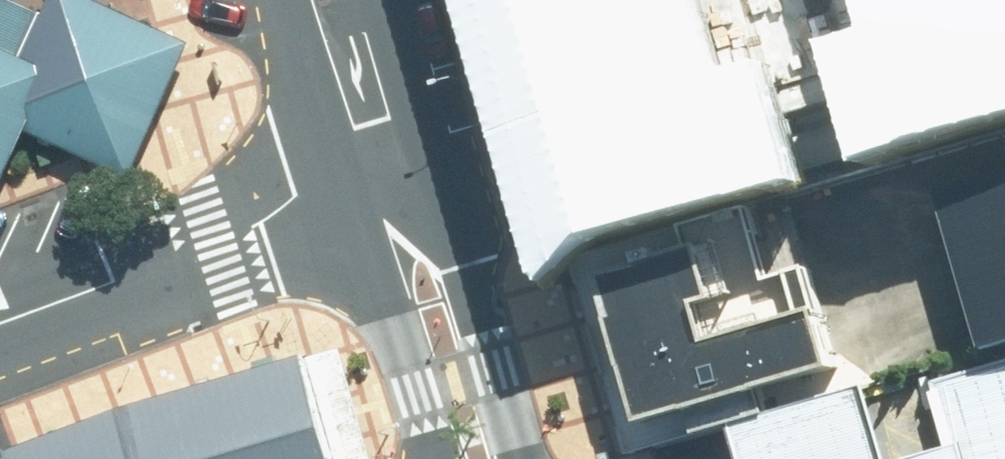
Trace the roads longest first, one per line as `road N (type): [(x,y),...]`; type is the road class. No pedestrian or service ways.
road 1 (tertiary): [(386,179),(85,295)]
road 2 (secondary): [(386,179),(480,458)]
road 3 (secondary): [(333,0),(386,179)]

